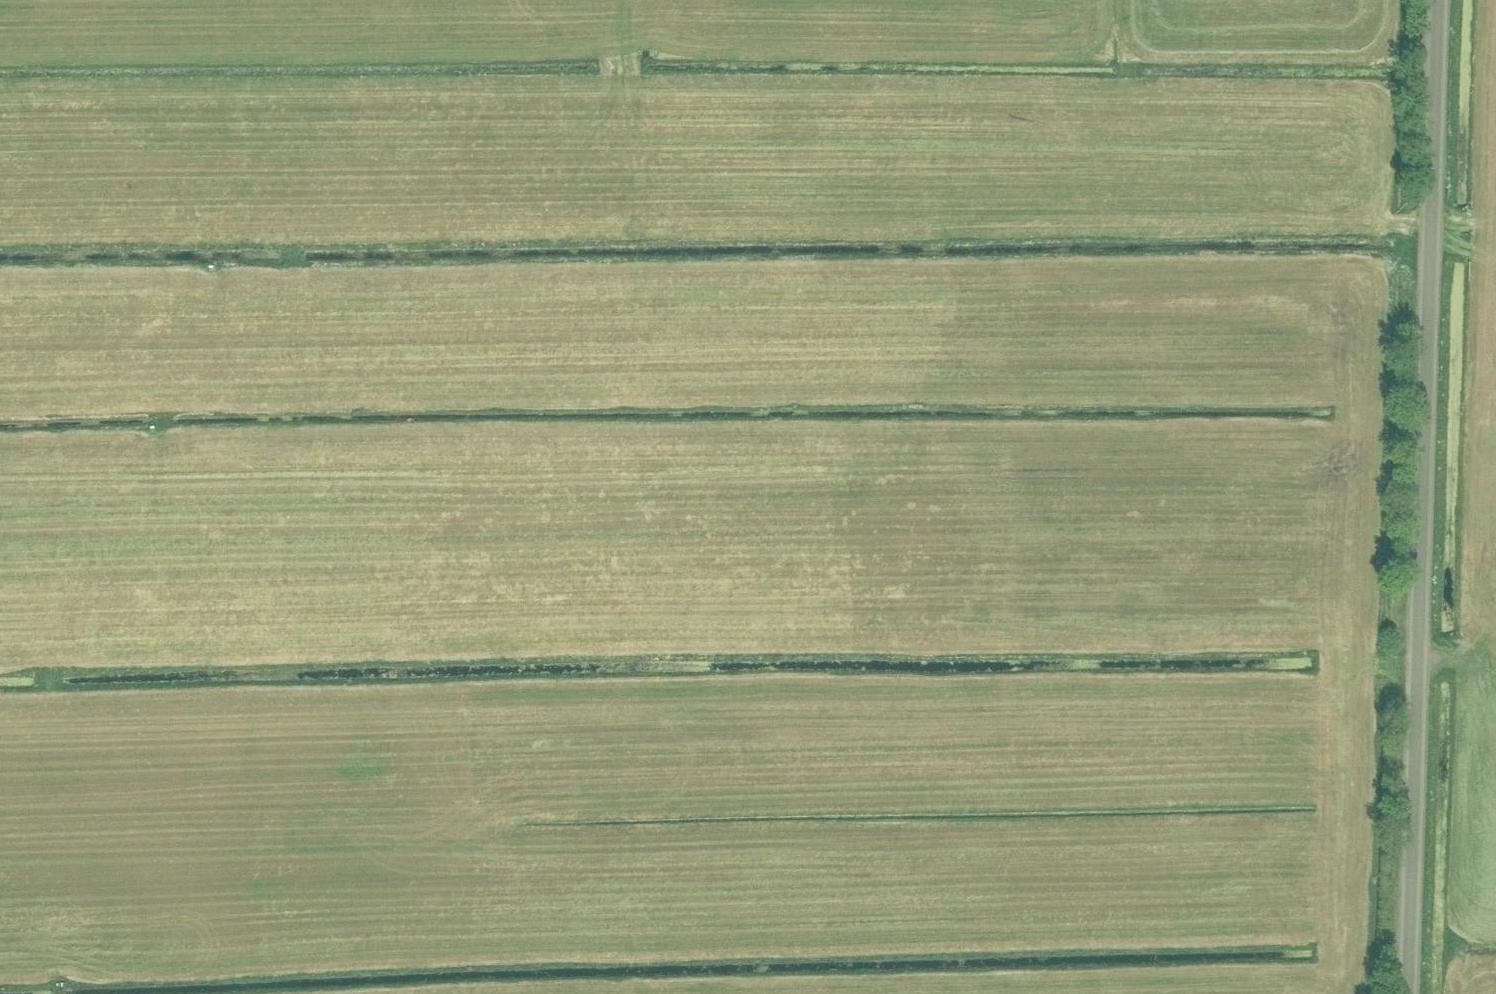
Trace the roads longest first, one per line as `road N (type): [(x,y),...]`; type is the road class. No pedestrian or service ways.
road 1 (unclassified): [(1406,993),(1437,0)]

